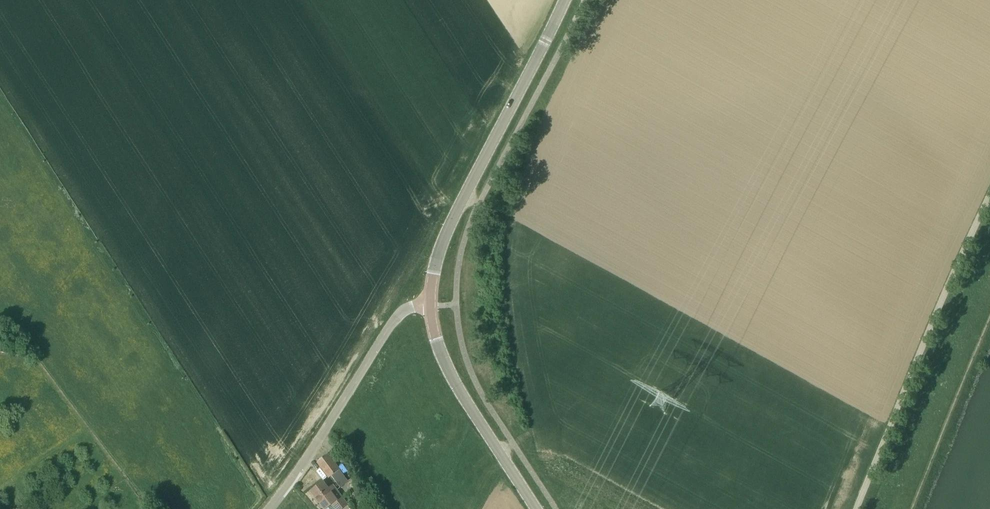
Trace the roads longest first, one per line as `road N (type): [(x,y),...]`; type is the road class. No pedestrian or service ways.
road 1 (tertiary): [(431,306),(443,240),(566,0)]
road 2 (unclassified): [(859,508),(989,199)]
road 3 (unclassified): [(274,508),(391,325),(404,311),(431,306)]
road 4 (tertiary): [(538,508),(451,371),(431,306)]

